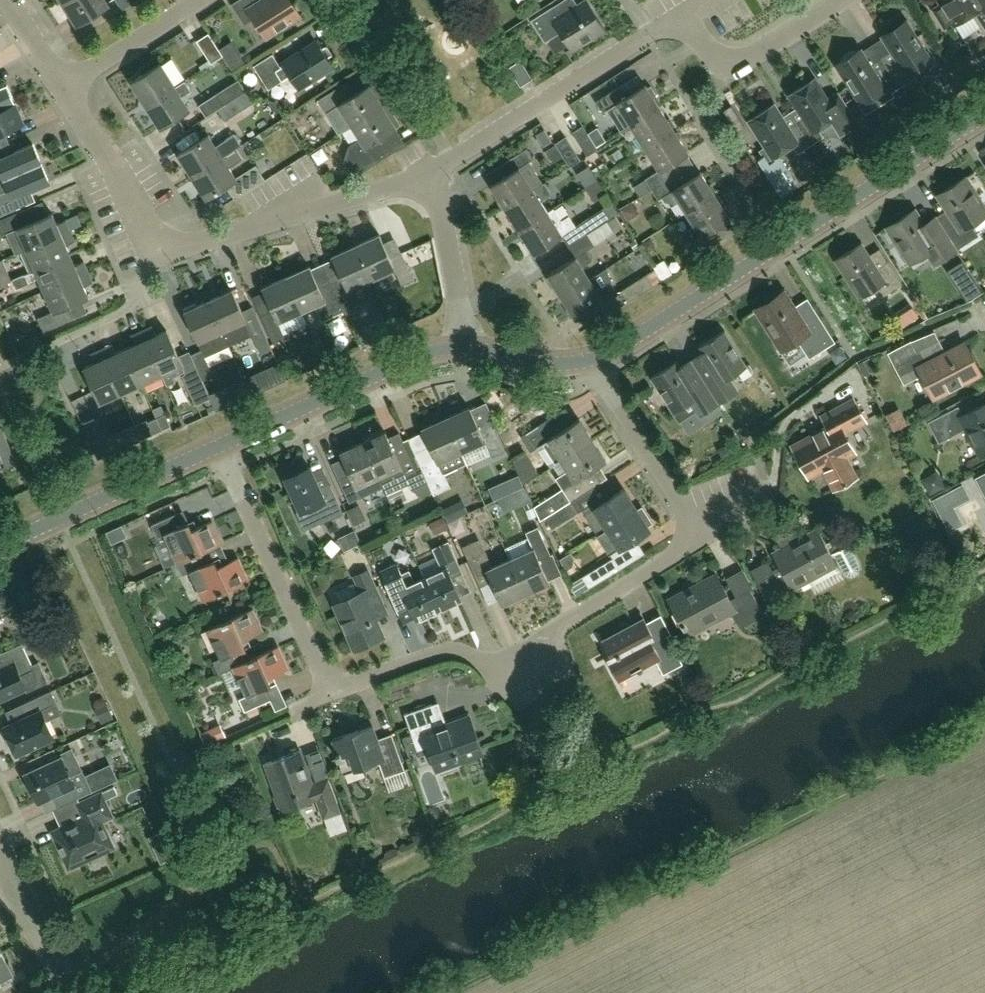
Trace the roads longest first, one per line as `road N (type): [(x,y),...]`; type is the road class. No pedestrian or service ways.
road 1 (residential): [(67,90),(140,222),(152,240),(171,247),(439,167)]
road 2 (tertiary): [(593,361),(984,114)]
road 3 (residential): [(329,691),(449,651),(501,662),(700,536)]
road 4 (residential): [(439,167),(647,34),(671,28),(721,55)]
road 5 (residential): [(222,446),(329,691)]
road 6 (tertiary): [(222,446),(418,356),(462,347)]
road 7 (tertiary): [(0,546),(222,446)]
road 8 (residential): [(700,536),(593,361)]
road 9 (residential): [(769,225),(718,146),(721,55)]
road 10 (residential): [(462,347),(439,167)]
road 11 (residential): [(67,90),(201,0)]
road 12 (residential): [(721,55),(764,51),(841,0)]
road 13 (tertiary): [(462,347),(535,363),(593,361)]
road 14 (residential): [(72,992),(12,876)]

